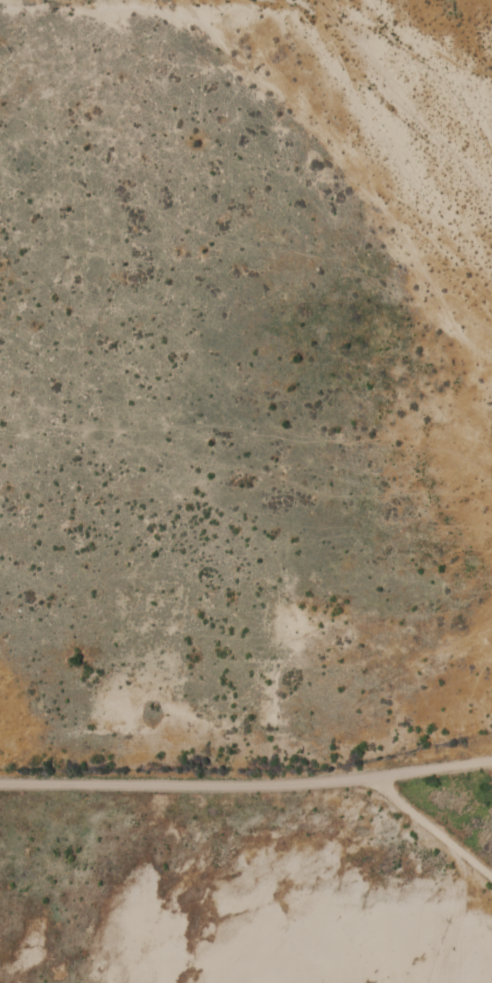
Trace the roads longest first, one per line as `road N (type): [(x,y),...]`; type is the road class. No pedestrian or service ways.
road 1 (residential): [(0,776),(254,778),(491,755)]

